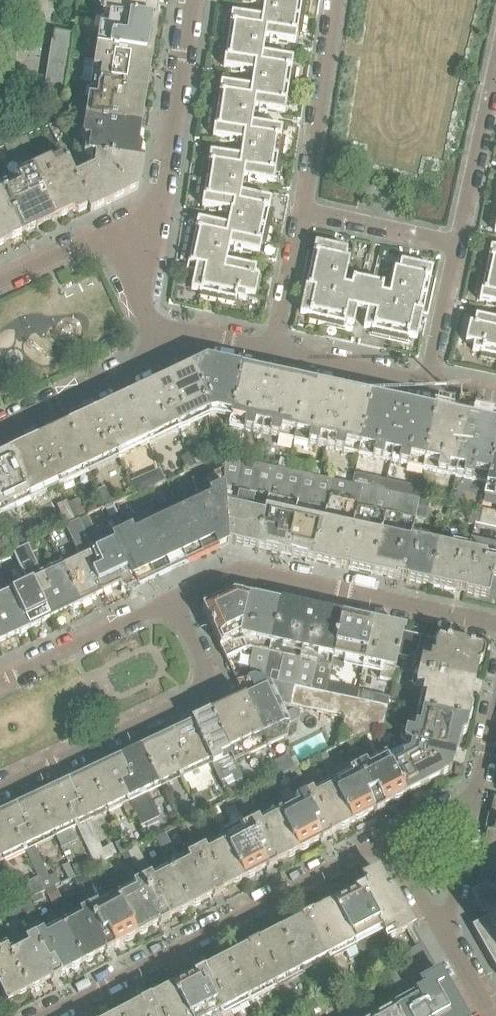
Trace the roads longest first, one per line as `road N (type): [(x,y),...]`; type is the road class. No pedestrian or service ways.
road 1 (residential): [(48,1015),(388,840)]
road 2 (residential): [(495,626),(243,570),(173,600)]
road 3 (residential): [(0,790),(213,690),(173,600)]
road 4 (residential): [(336,0),(302,212)]
road 5 (residential): [(192,0),(158,210)]
road 6 (residential): [(173,600),(0,680)]
road 7 (residential): [(0,429),(167,350)]
road 8 (residential): [(456,245),(495,70)]
road 9 (residential): [(427,380),(271,348)]
road 10 (residential): [(302,212),(456,245)]
road 11 (residential): [(444,936),(474,799)]
road 12 (residential): [(302,212),(271,348)]
road 13 (residential): [(427,380),(456,245)]
road 14 (residential): [(0,281),(112,230)]

